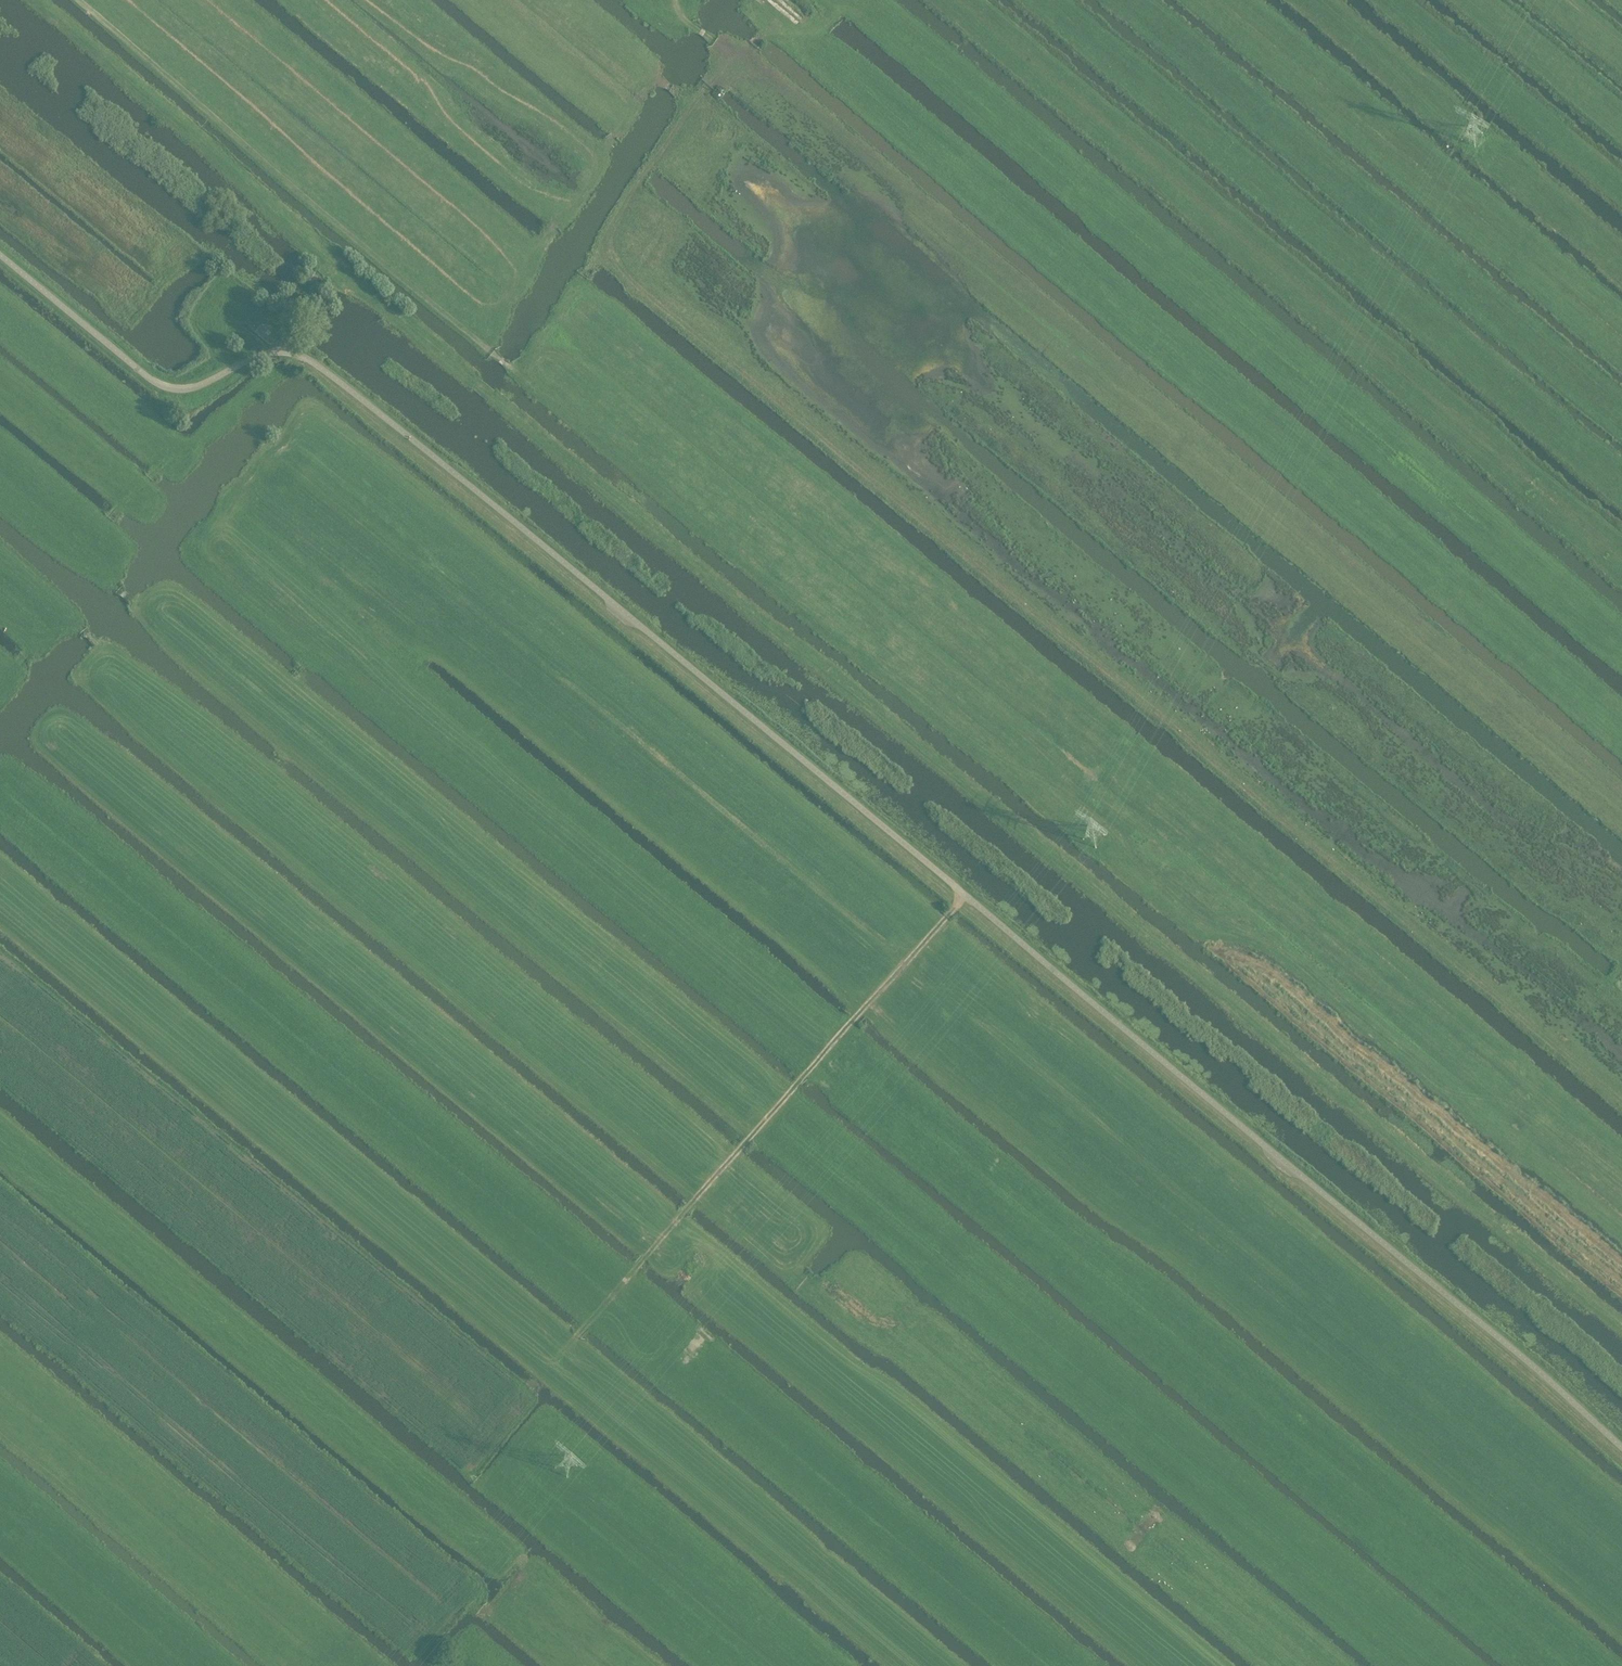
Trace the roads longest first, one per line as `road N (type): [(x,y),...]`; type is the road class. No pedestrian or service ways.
road 1 (track): [(685,104),(678,129),(602,237),(589,272),(525,363),(510,370),(74,0)]
road 2 (track): [(570,1343),(964,892)]

